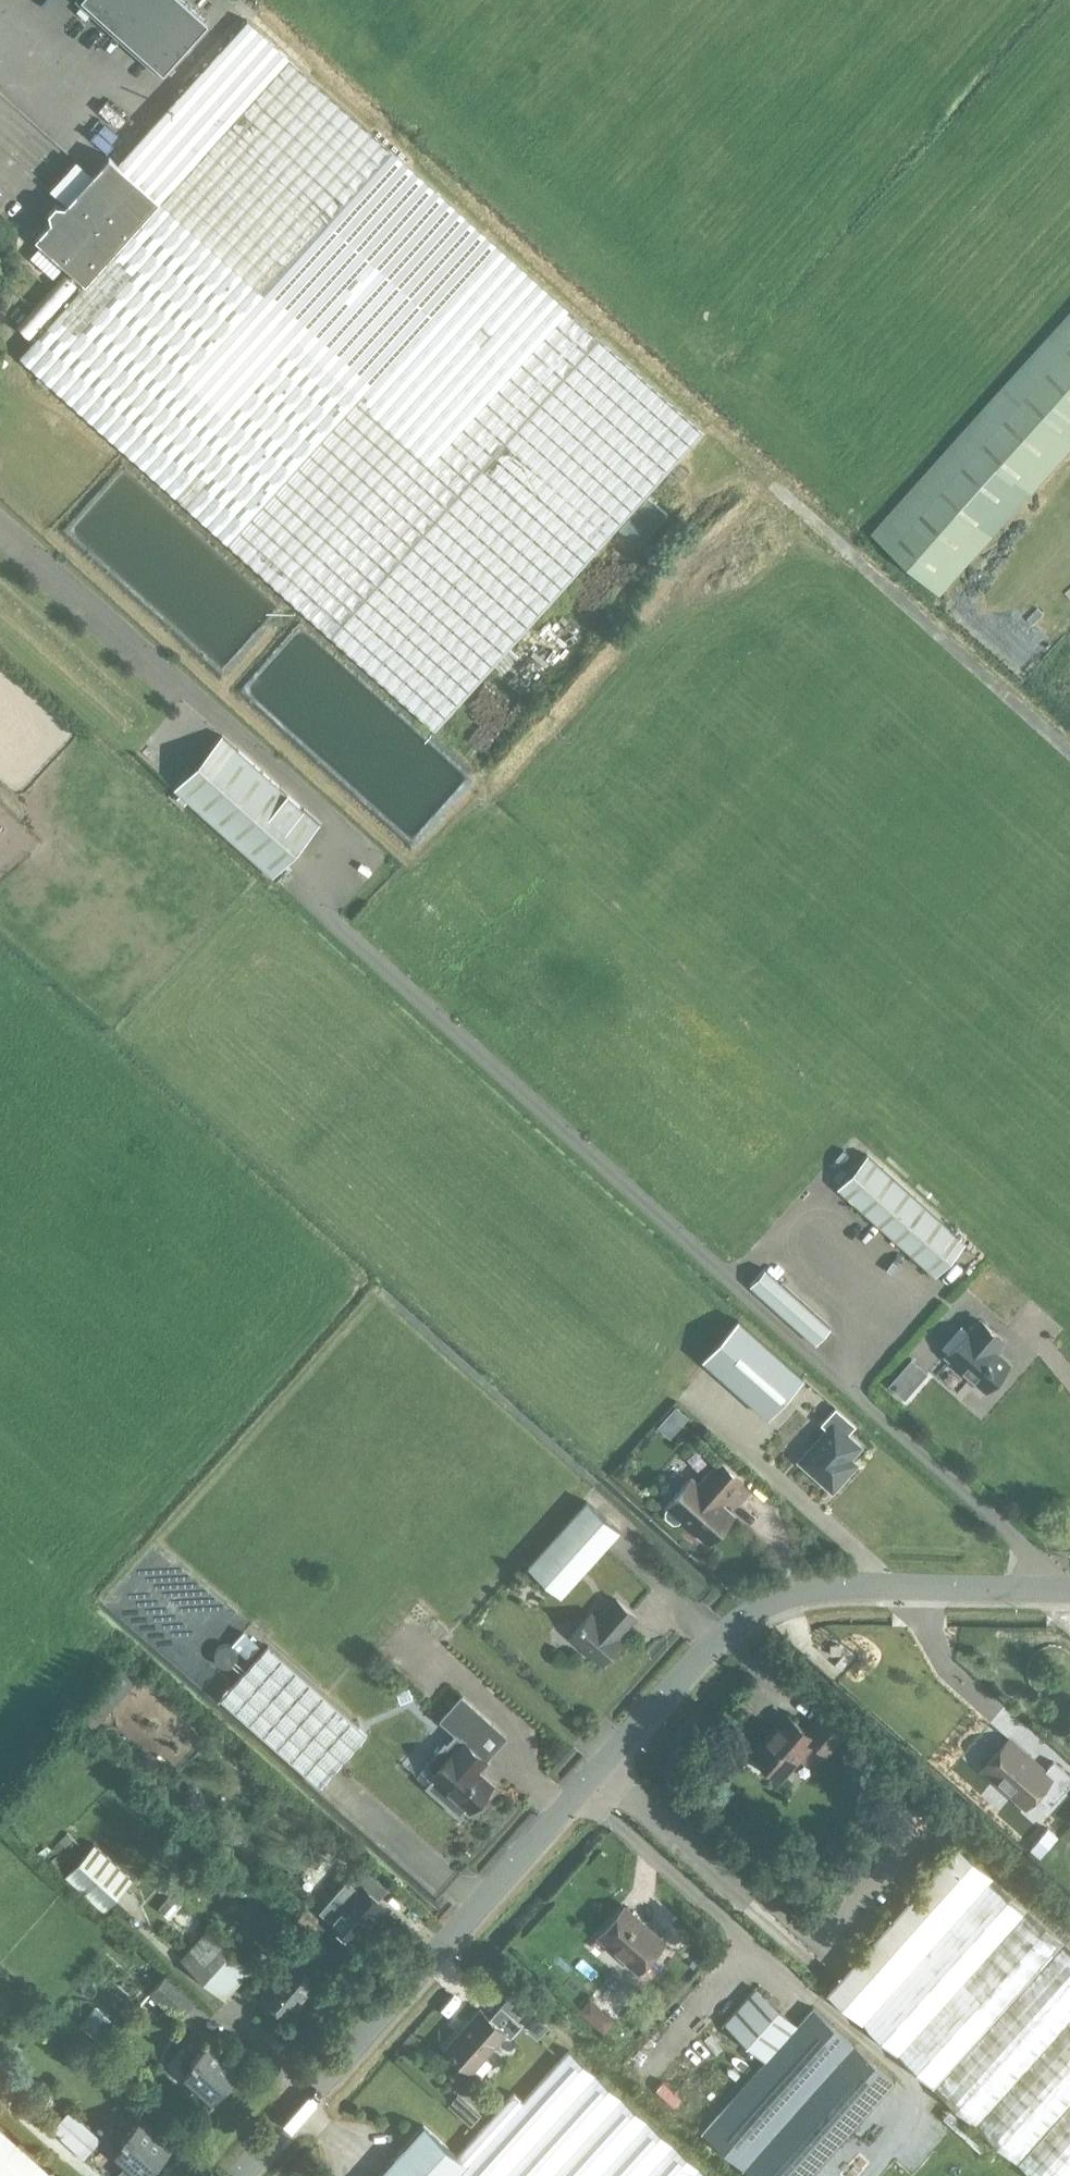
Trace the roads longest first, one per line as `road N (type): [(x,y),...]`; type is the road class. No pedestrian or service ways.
road 1 (unclassified): [(238,2175),(741,1615),(793,1594),(851,1588),(1069,1592)]

